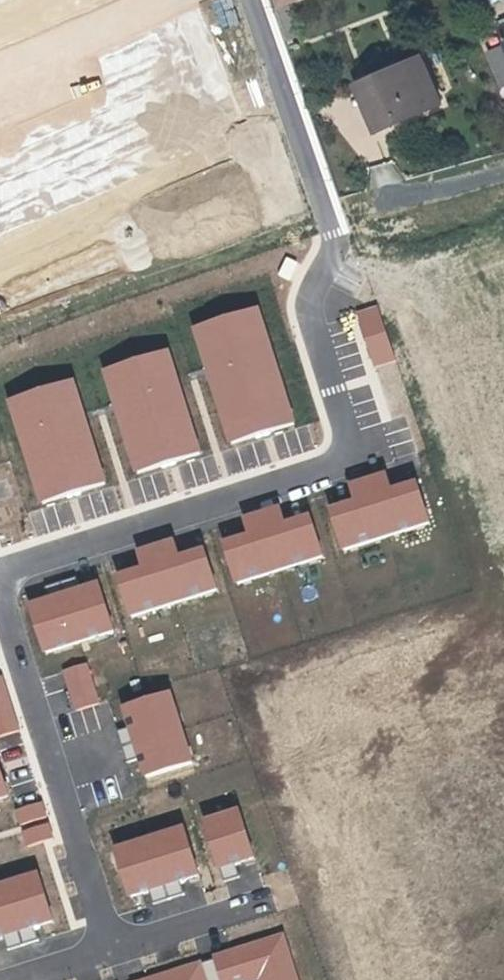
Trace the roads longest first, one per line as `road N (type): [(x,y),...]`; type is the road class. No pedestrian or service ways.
road 1 (residential): [(251,0),(335,242),(307,306),(351,457),(0,568)]
road 2 (residential): [(0,605),(110,950)]
road 3 (residential): [(110,950),(265,901)]
road 4 (residential): [(503,175),(371,207)]

